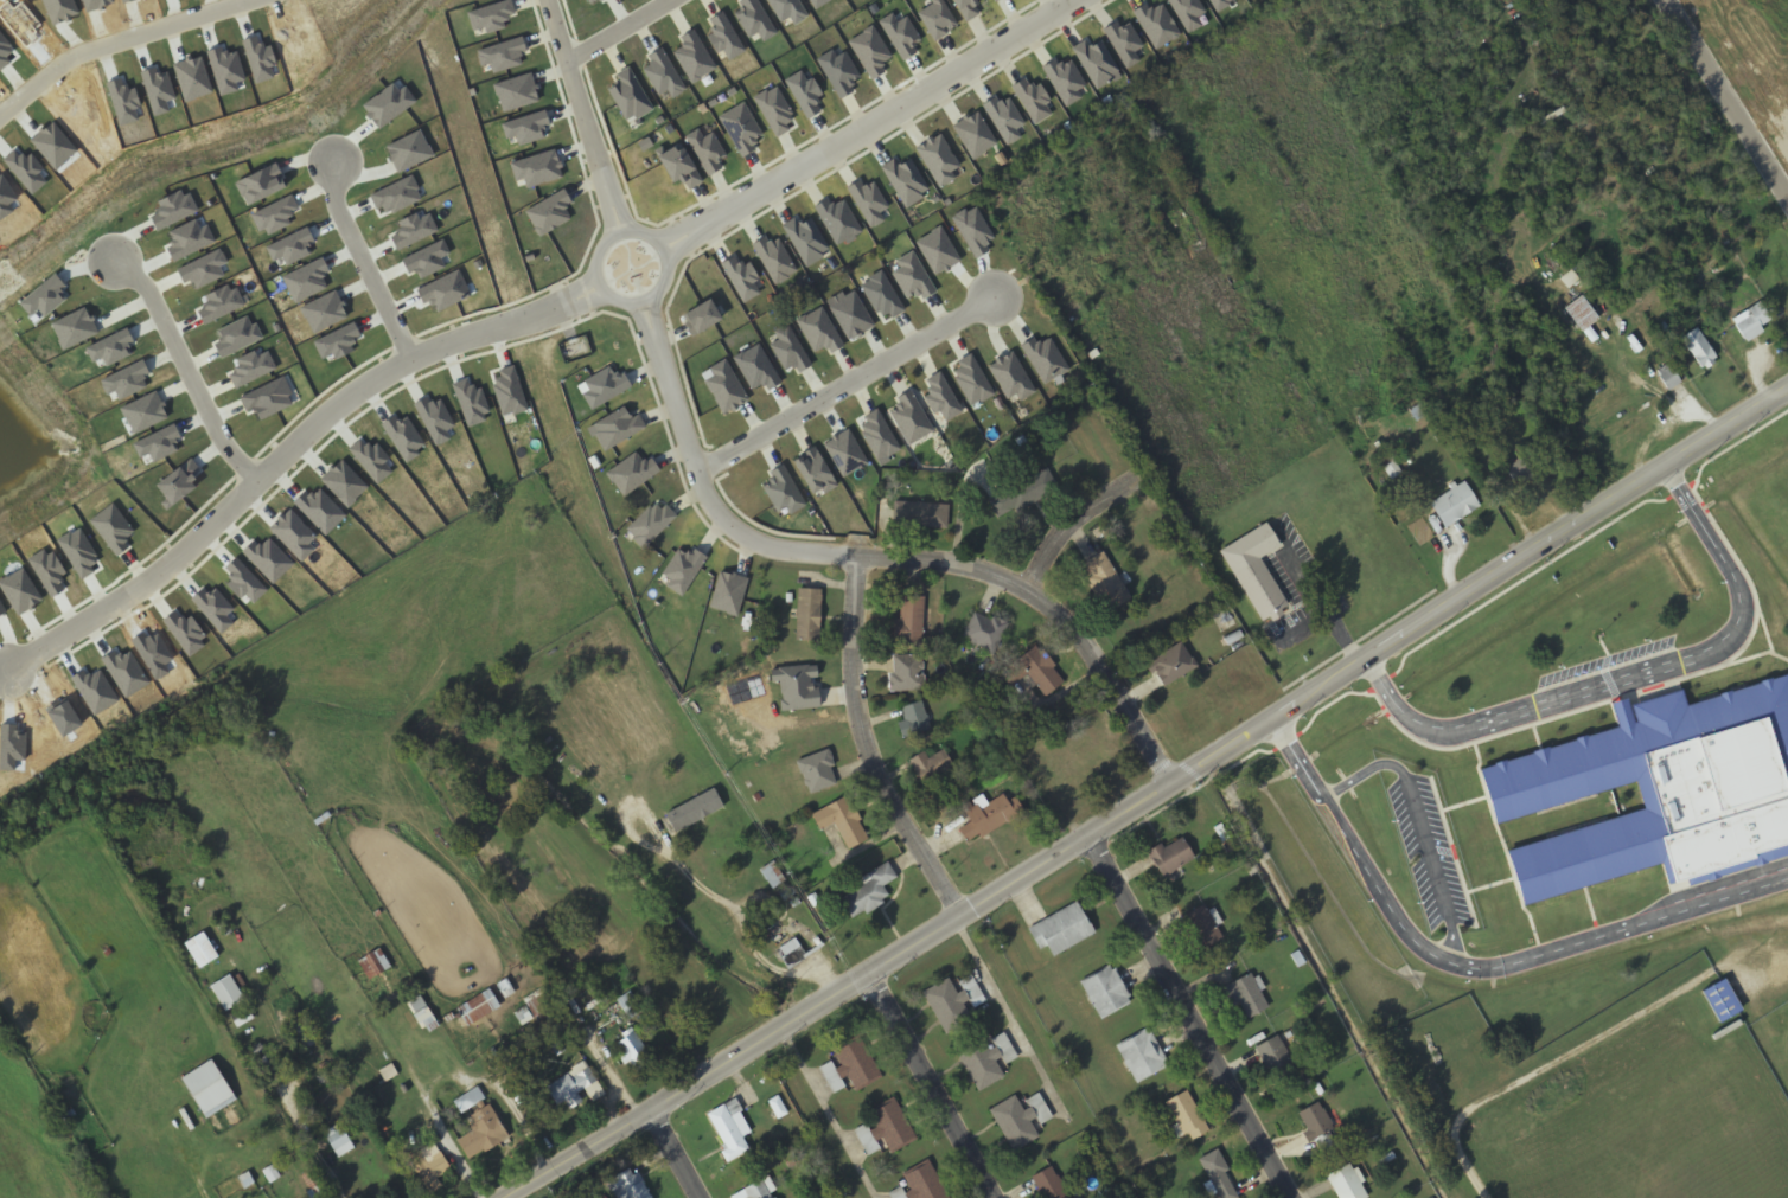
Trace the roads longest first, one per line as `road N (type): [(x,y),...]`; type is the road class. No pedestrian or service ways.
road 1 (tertiary): [(1787,390),(1406,633),(1177,790),(522,1197)]
road 2 (residential): [(601,286),(410,357),(359,386),(172,562),(9,671)]
road 3 (residential): [(1071,0),(665,249)]
road 4 (residential): [(861,553),(983,570),(1032,590),(1091,646),(1177,790)]
road 5 (residential): [(1088,846),(1296,1197)]
road 6 (residential): [(969,921),(875,767),(857,700),(861,553)]
road 7 (residential): [(643,303),(710,499),(728,523),(778,549),(861,553)]
road 8 (residential): [(700,470),(996,296)]
road 9 (residential): [(0,113),(74,56),(248,0)]
road 10 (residential): [(255,481),(212,422),(149,289),(117,265)]
road 11 (residential): [(869,978),(993,1197)]
road 12 (residential): [(548,0),(621,232)]
road 13 (residential): [(1787,199),(1666,0)]
road 14 (residential): [(601,248),(596,273),(619,302),(643,303),(664,288),(670,262),(657,239),(634,230),(601,248)]
road 15 (residential): [(410,357),(336,205),(334,159)]
road 16 (residential): [(1032,590),(1062,527),(1139,483)]
road 17 (residential): [(680,0),(570,64)]

